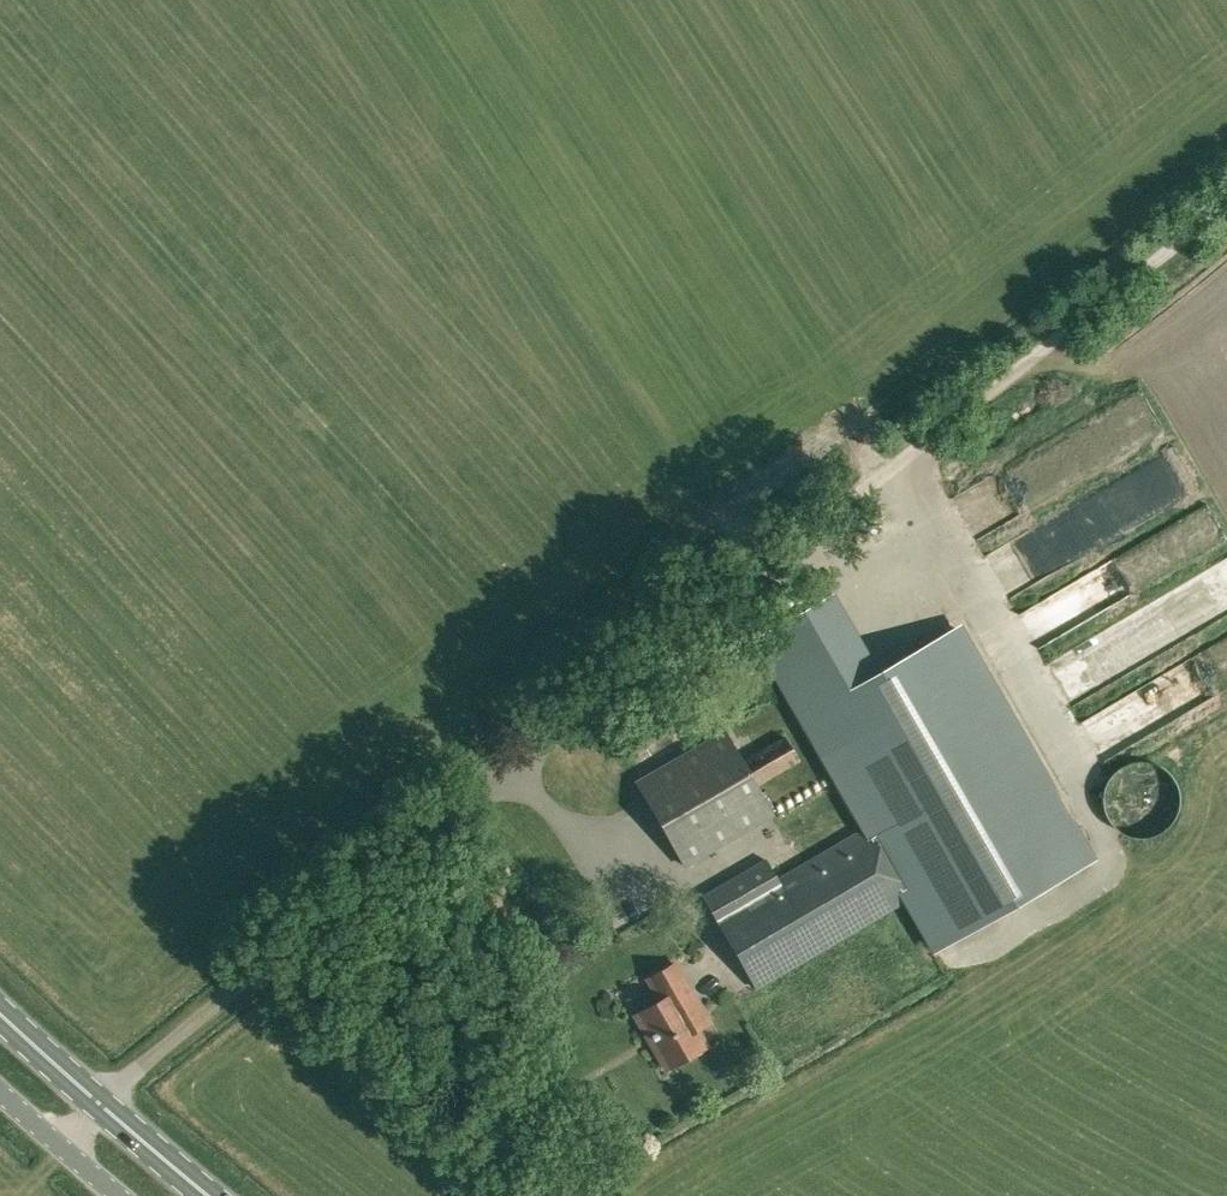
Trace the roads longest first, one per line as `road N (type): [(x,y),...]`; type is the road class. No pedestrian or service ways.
road 1 (unclassified): [(98,1102),(269,958),(1226,202)]
road 2 (primary): [(210,1195),(98,1102)]
road 3 (primary): [(98,1102),(0,1009)]

